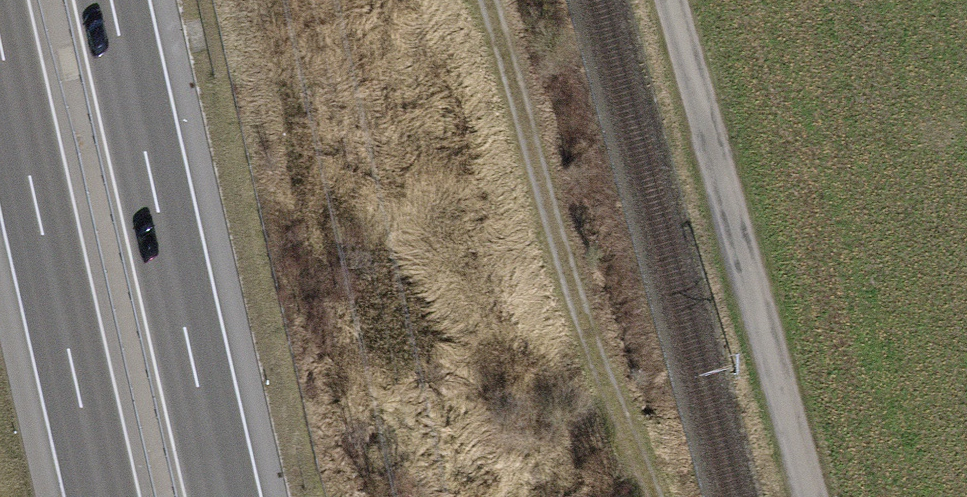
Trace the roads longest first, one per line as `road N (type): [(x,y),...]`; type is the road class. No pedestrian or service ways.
road 1 (track): [(485,0),(588,341),(654,496)]
road 2 (track): [(810,496),(672,0)]
road 3 (motorway): [(224,496),(113,0)]
road 4 (motorway): [(0,40),(103,496)]

